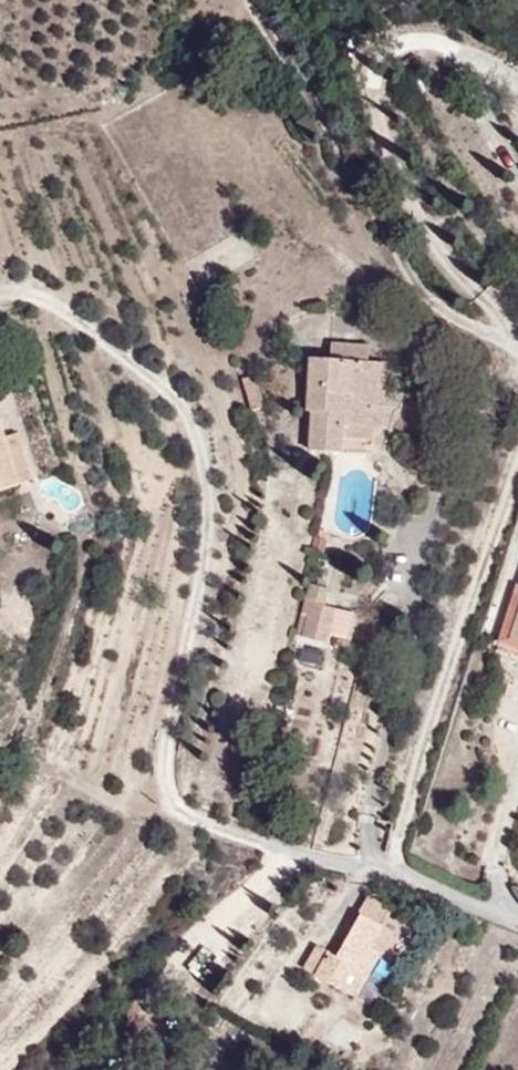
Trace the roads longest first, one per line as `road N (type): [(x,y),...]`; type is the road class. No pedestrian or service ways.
road 1 (residential): [(379,884),(222,841),(172,819),(159,782),(203,527),(201,465),(183,408),(77,316),(0,291)]
road 2 (residential): [(517,355),(504,319),(443,259),(405,197),(371,129),(368,82),(374,45),(415,37),(502,75)]
road 3 (residential): [(379,884),(517,459)]
road 4 (residential): [(517,925),(379,884)]

